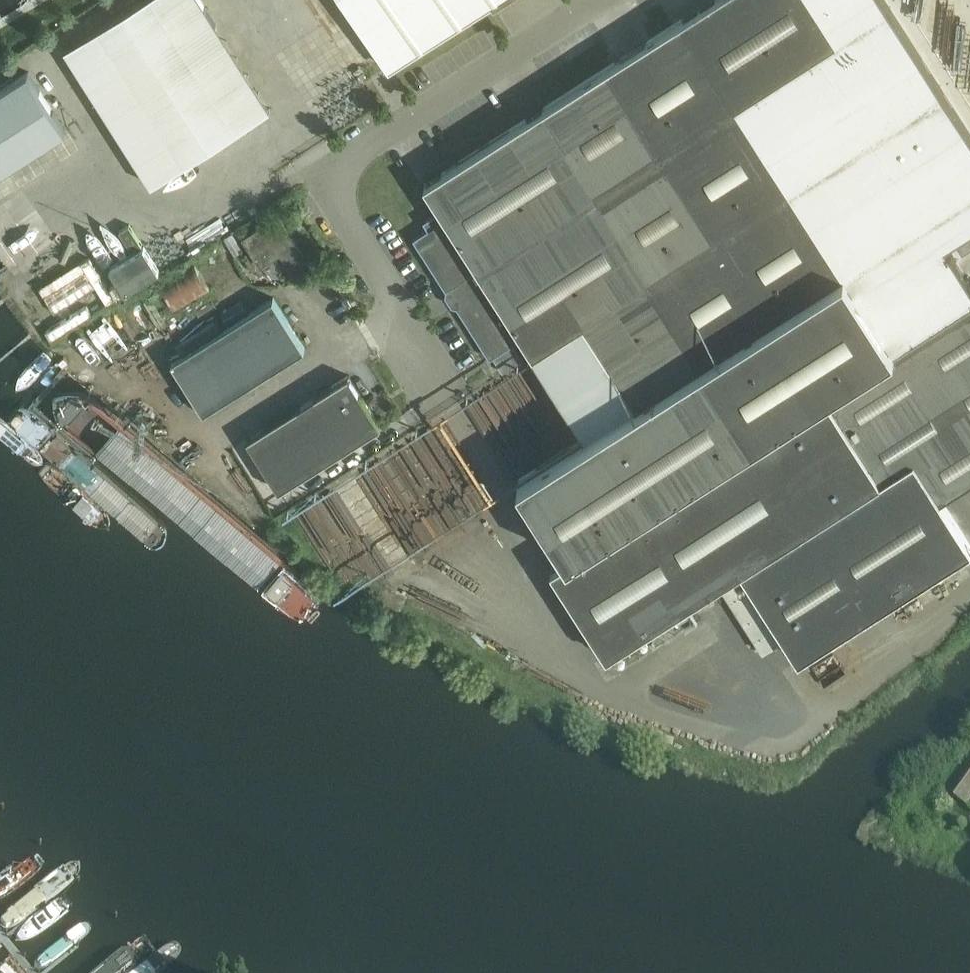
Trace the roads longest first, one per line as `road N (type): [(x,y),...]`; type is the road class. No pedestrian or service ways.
road 1 (residential): [(442,395),(331,213),(330,186),(351,157),(600,0)]

